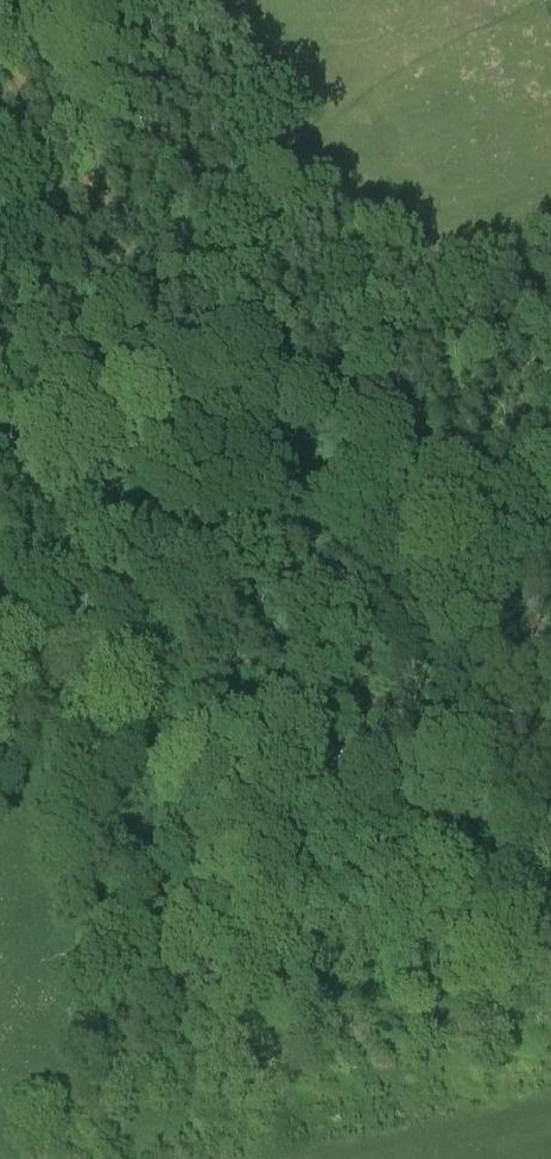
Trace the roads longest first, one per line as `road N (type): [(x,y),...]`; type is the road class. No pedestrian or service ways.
road 1 (track): [(0,51),(51,120),(223,270),(354,337),(550,377)]

